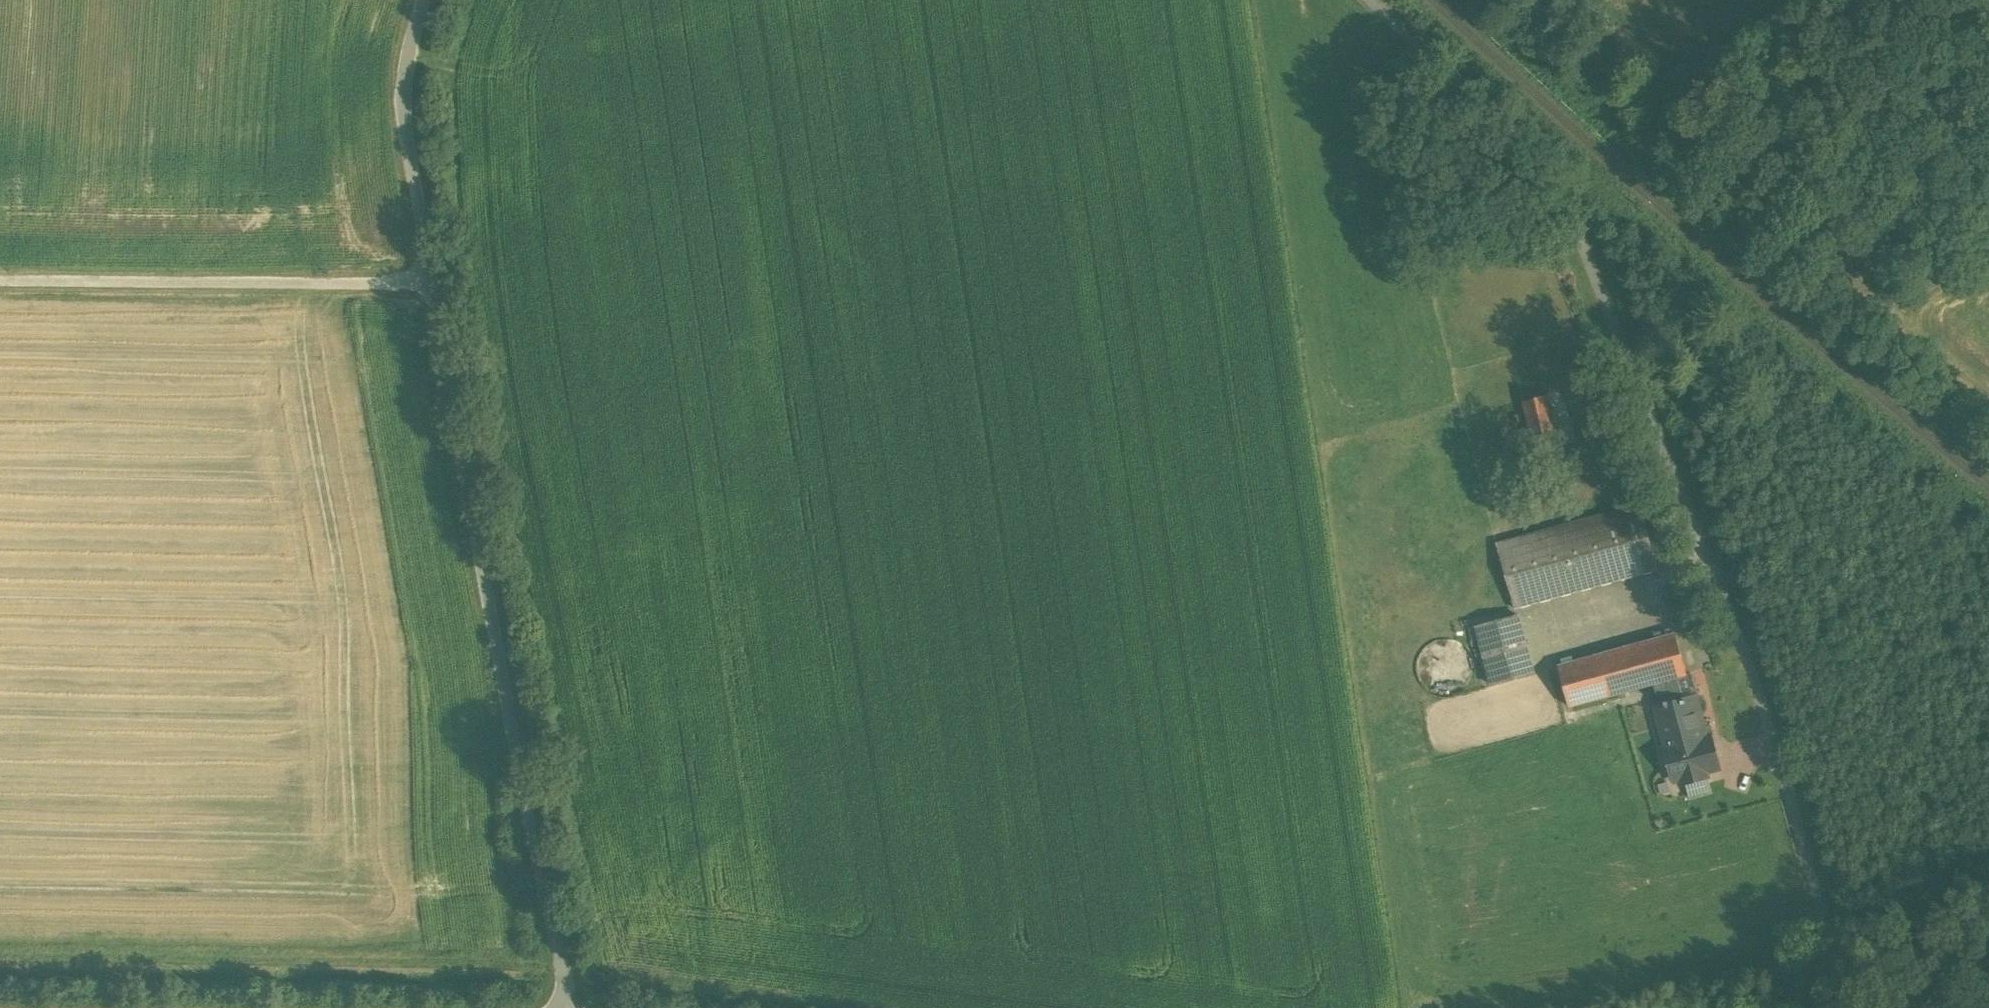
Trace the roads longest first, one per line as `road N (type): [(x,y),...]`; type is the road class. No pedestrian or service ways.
road 1 (unclassified): [(425,0),(406,58),(407,132),(568,1007)]
road 2 (unclassified): [(1372,0),(1489,110),(1555,191),(1714,570)]

